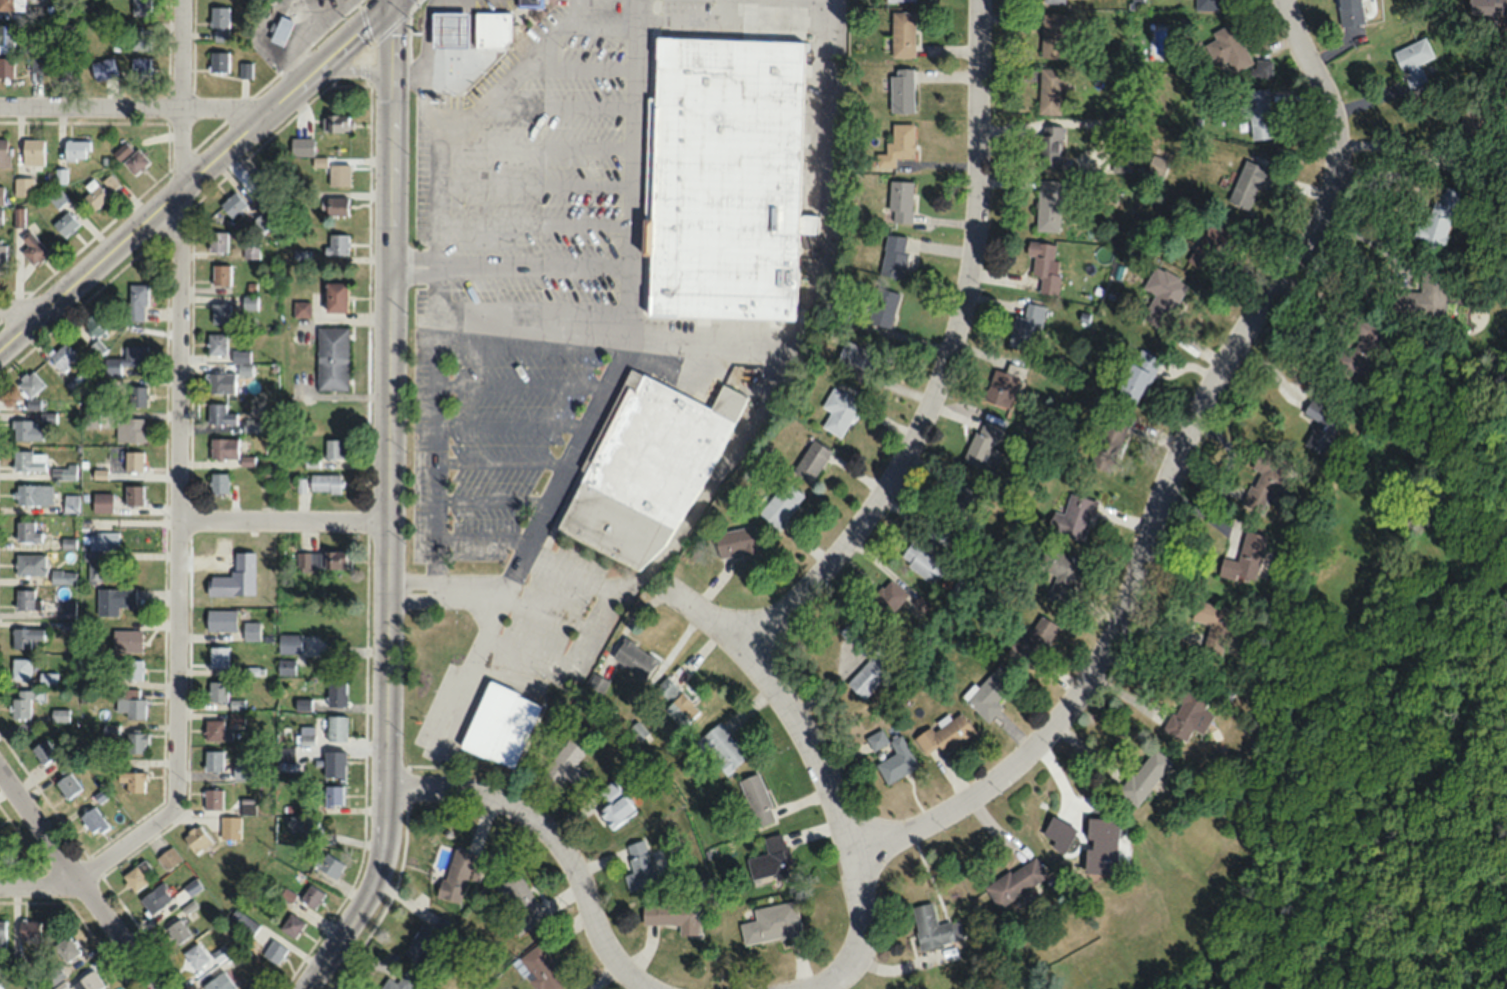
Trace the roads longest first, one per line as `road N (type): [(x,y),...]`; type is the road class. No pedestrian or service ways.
road 1 (residential): [(852,863),(991,791),(1088,684),(1216,386),(1324,220),(1331,127),(1279,0)]
road 2 (residential): [(76,878),(175,806),(181,0)]
road 3 (residential): [(743,662),(879,507),(921,424),(965,296),(977,210),(978,0)]
road 4 (residential): [(667,600),(743,662),(803,740),(852,863),(863,925),(846,975)]
road 5 (secondary): [(305,988),(379,873),(386,605)]
road 6 (secondary): [(0,347),(302,78)]
road 7 (residential): [(387,789),(476,790),(528,814),(562,853),(605,953),(642,988)]
road 8 (secondary): [(386,605),(388,266)]
road 9 (residential): [(156,988),(0,775)]
road 10 (residential): [(0,105),(237,108),(261,115)]
road 11 (residential): [(178,519),(386,521)]
road 12 (secondary): [(388,266),(390,90)]

